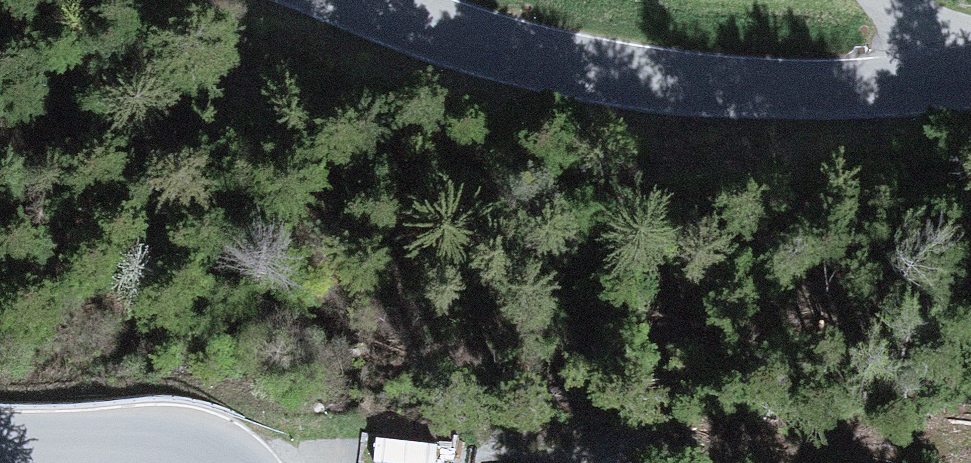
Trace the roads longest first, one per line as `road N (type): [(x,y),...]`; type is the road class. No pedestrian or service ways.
road 1 (tertiary): [(354,0),(520,54),(668,85),(816,91),(970,73)]
road 2 (tertiary): [(219,462),(164,443),(0,441)]

